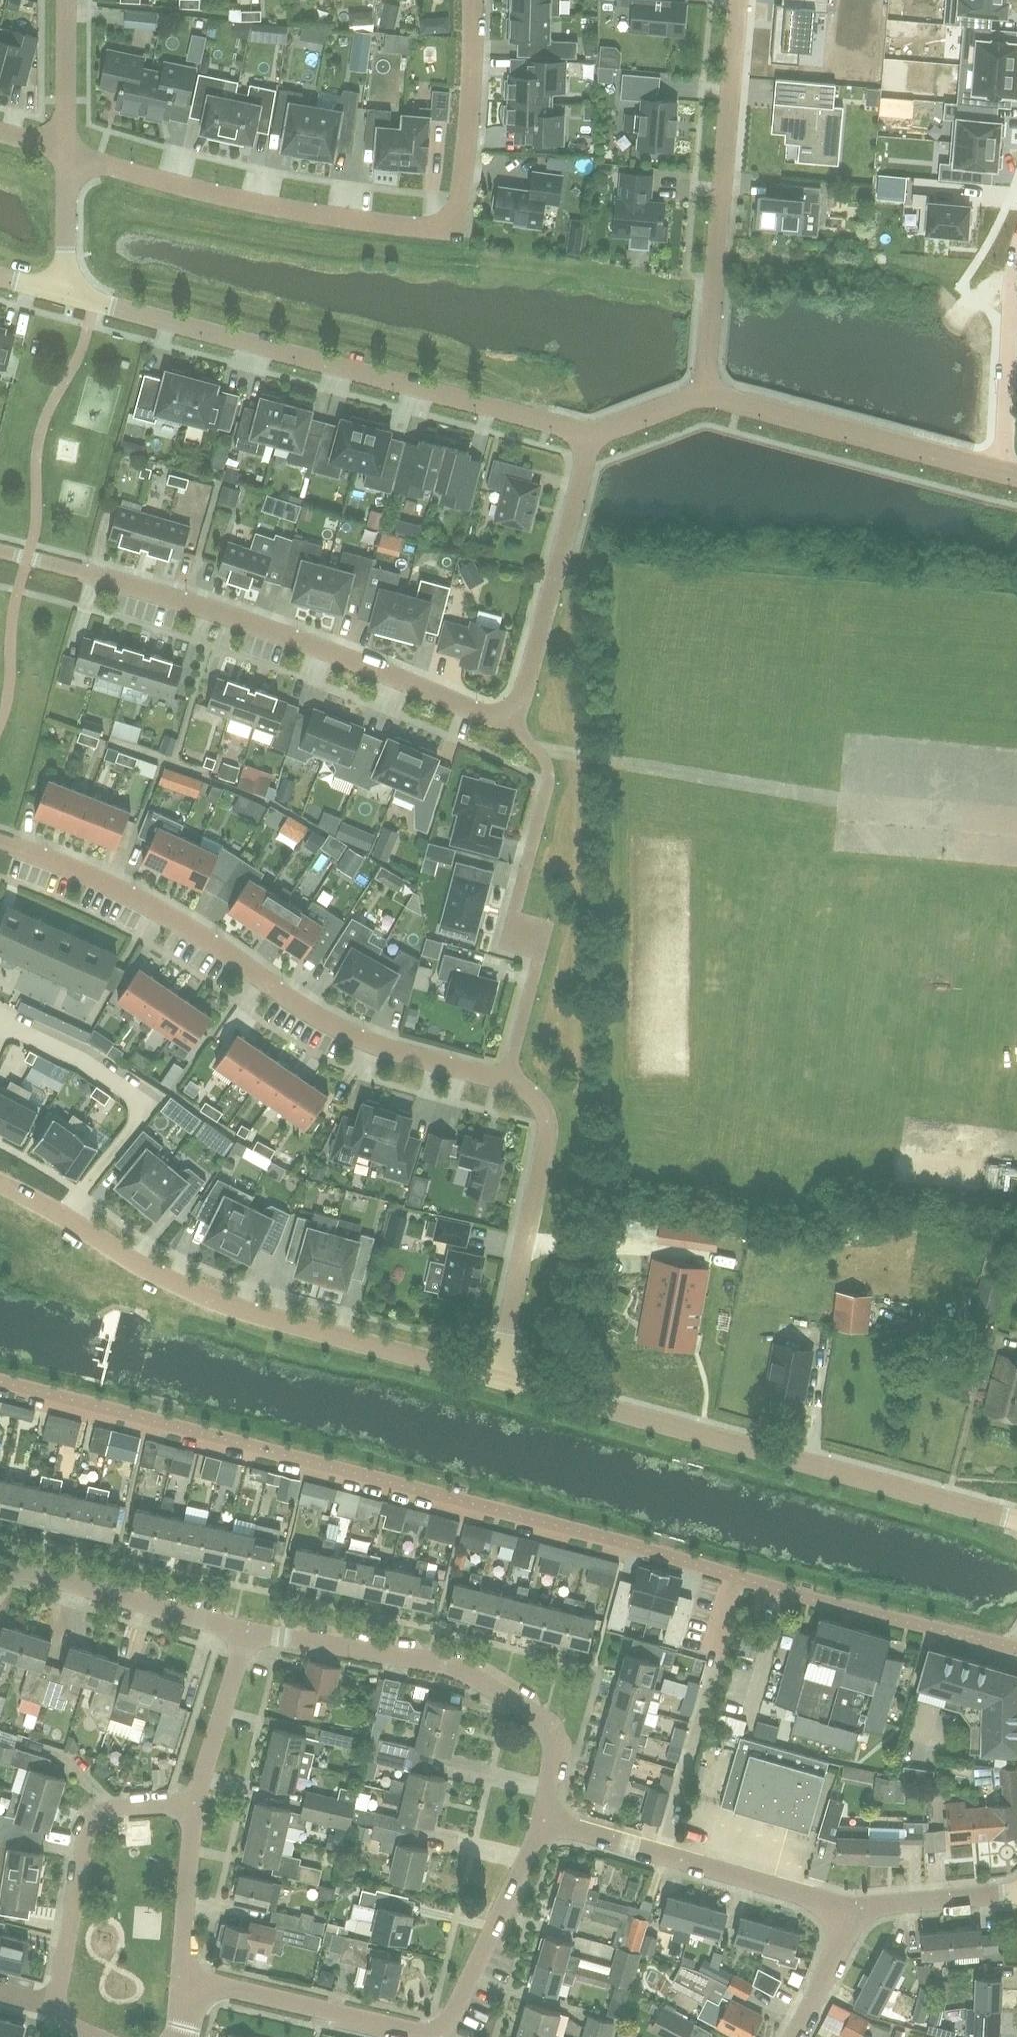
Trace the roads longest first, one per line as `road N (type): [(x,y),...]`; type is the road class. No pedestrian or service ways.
road 1 (residential): [(739,1577),(0,1381)]
road 2 (residential): [(65,154),(286,213),(428,230),(452,215),(465,176),(476,0)]
road 3 (residential): [(0,840),(179,917),(343,1029),(511,1080)]
road 4 (residential): [(500,1382),(216,1304),(0,1183)]
road 5 (residential): [(594,432),(72,294)]
road 6 (residential): [(0,551),(174,597),(346,655),(474,711),(510,712)]
road 7 (residential): [(1016,1523),(500,1382)]
road 8 (residential): [(243,1631),(399,1656),(474,1673),(506,1691),(548,1726),(557,1746),(541,1820)]
road 9 (residential): [(511,1080),(541,953),(516,924),(554,766),(510,712)]
road 10 (residential): [(738,0),(707,393)]
road 11 (residential): [(854,1909),(541,1820)]
road 12 (residential): [(511,1080),(548,1117),(548,1144),(500,1382)]
road 13 (residential): [(1003,468),(707,393)]
road 14 (residential): [(510,712),(527,689),(594,432)]
road 15 (residential): [(54,2006),(97,1817),(195,1807)]
road 16 (residential): [(1016,1649),(739,1577)]
road 17 (residential): [(0,1583),(16,1568),(243,1631)]
road 18 (residential): [(541,1820),(458,2015),(427,2035)]
road 19 (residential): [(427,2035),(186,1979)]
road 20 (residential): [(1003,468),(1016,258)]
road 21 (residential): [(195,1807),(243,1631)]
road 22 (residential): [(186,1979),(195,1807)]
road 23 (residential): [(1016,1893),(854,1909)]
road 24 (residential): [(65,154),(65,0)]
road 25 (residential): [(72,294),(65,154)]
road 26 (residential): [(796,2036),(854,1909)]

